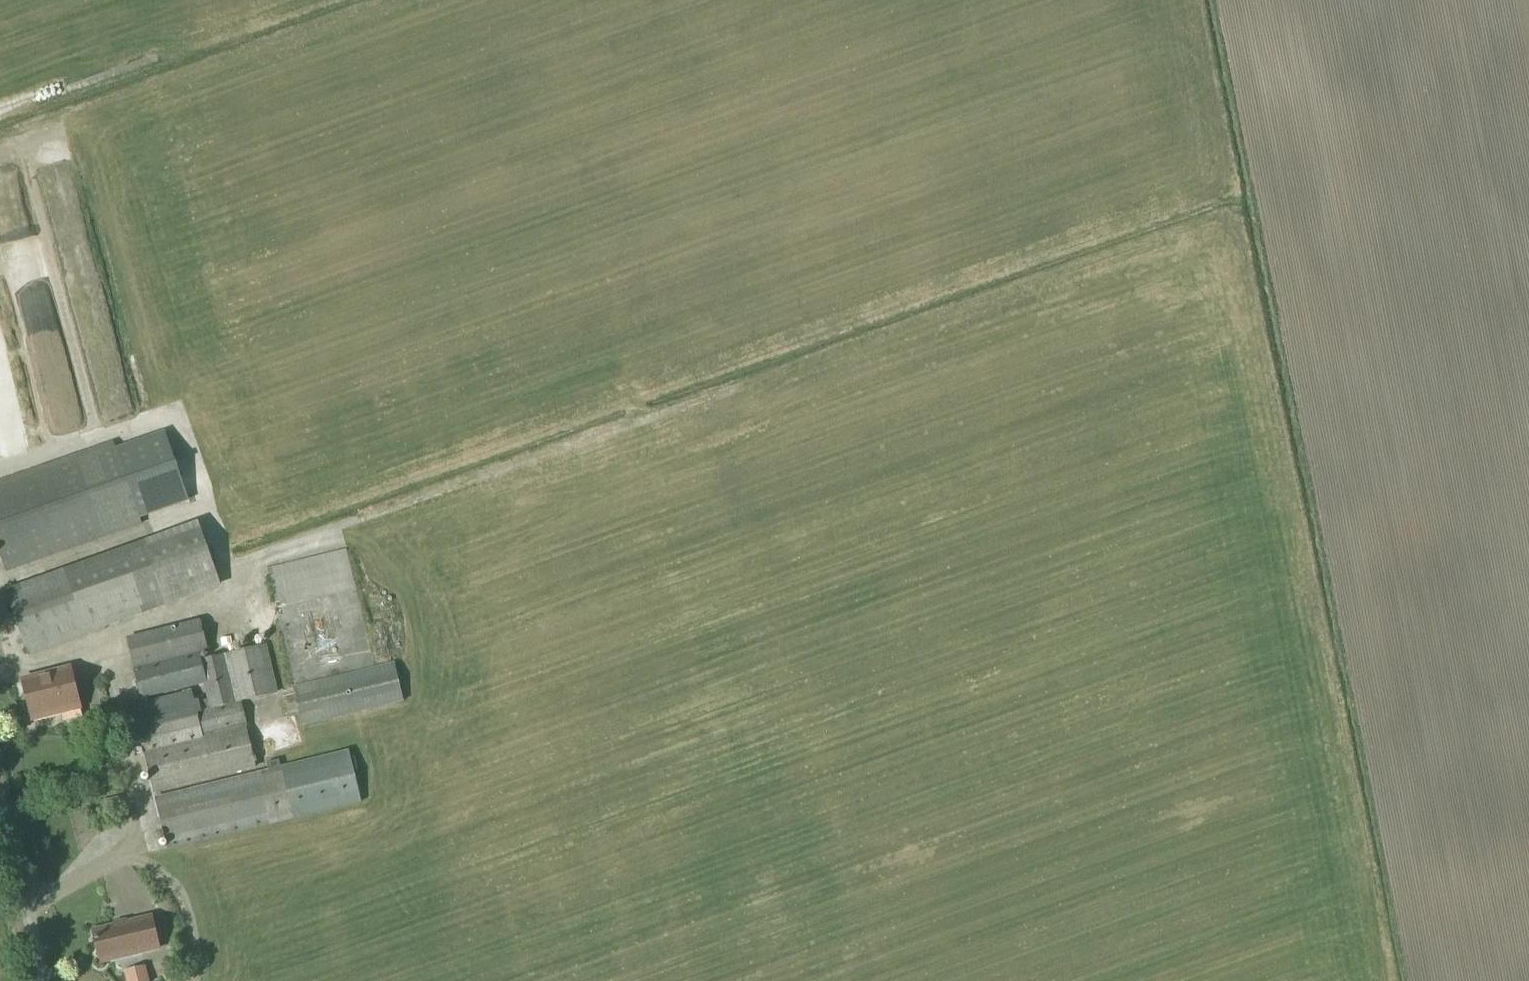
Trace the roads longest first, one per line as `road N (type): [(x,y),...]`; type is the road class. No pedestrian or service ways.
road 1 (unclassified): [(43,980),(0,811)]

